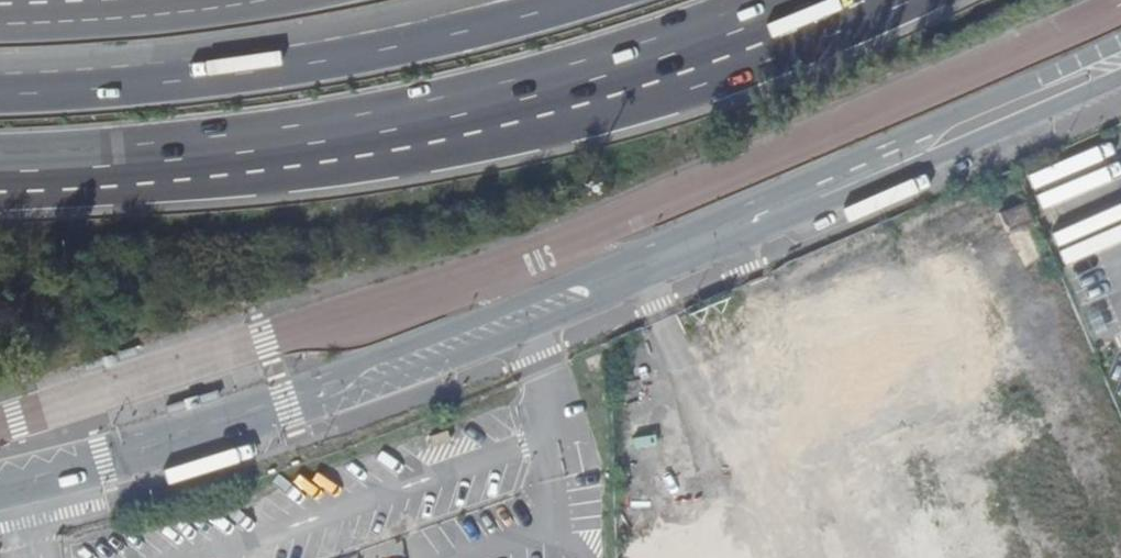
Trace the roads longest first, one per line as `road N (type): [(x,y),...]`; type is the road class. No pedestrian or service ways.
road 1 (secondary): [(0,487),(285,404),(514,317),(1120,61)]
road 2 (motorway): [(227,154),(457,115),(739,41),(840,0)]
road 3 (motorway): [(581,0),(495,28),(231,78)]
road 4 (trunk): [(267,0),(0,23)]
road 5 (trunk): [(231,78),(0,94)]
road 6 (trunk): [(0,172),(227,154)]

